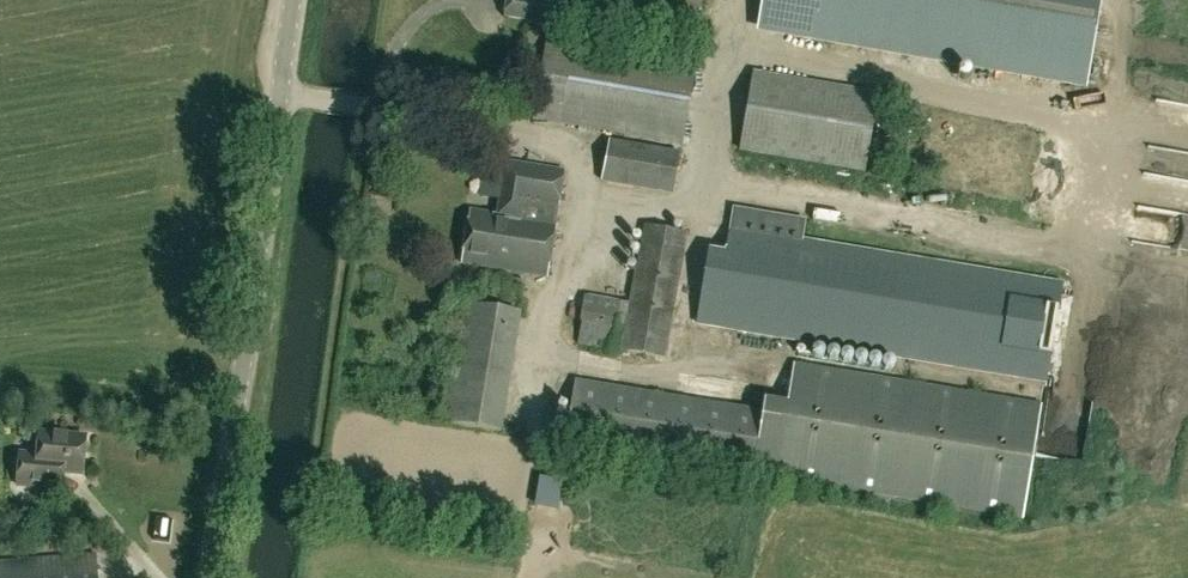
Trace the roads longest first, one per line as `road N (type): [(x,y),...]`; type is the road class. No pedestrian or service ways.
road 1 (tertiary): [(216,577),(296,0)]

